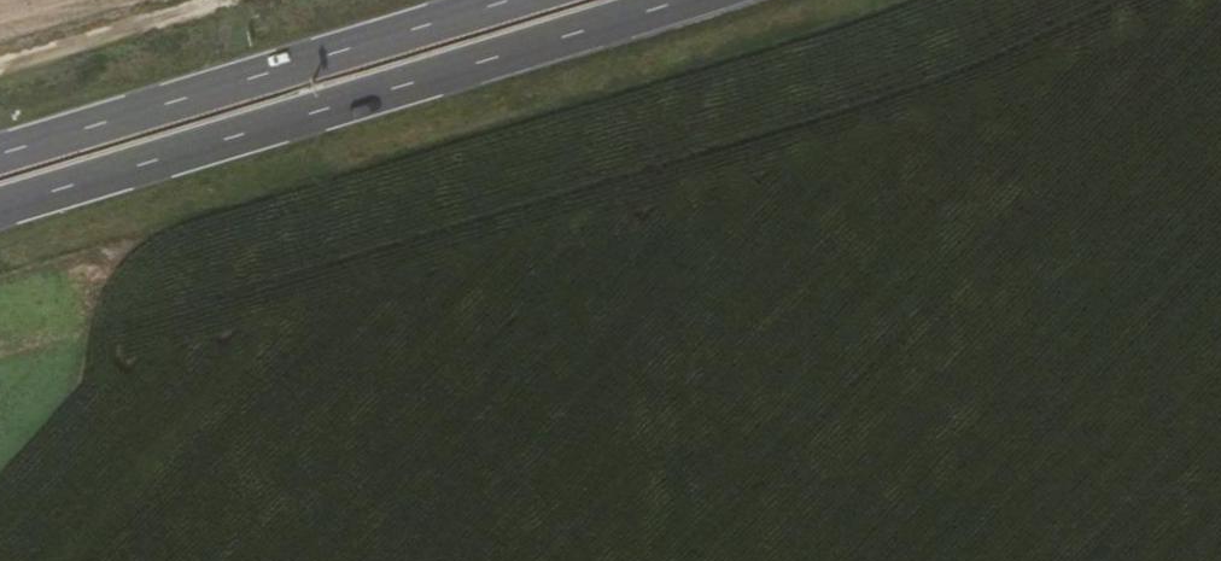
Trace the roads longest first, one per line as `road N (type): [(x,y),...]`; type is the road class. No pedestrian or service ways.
road 1 (primary): [(0,208),(685,0)]
road 2 (primary): [(520,0),(0,156)]
road 3 (track): [(0,72),(226,0)]

